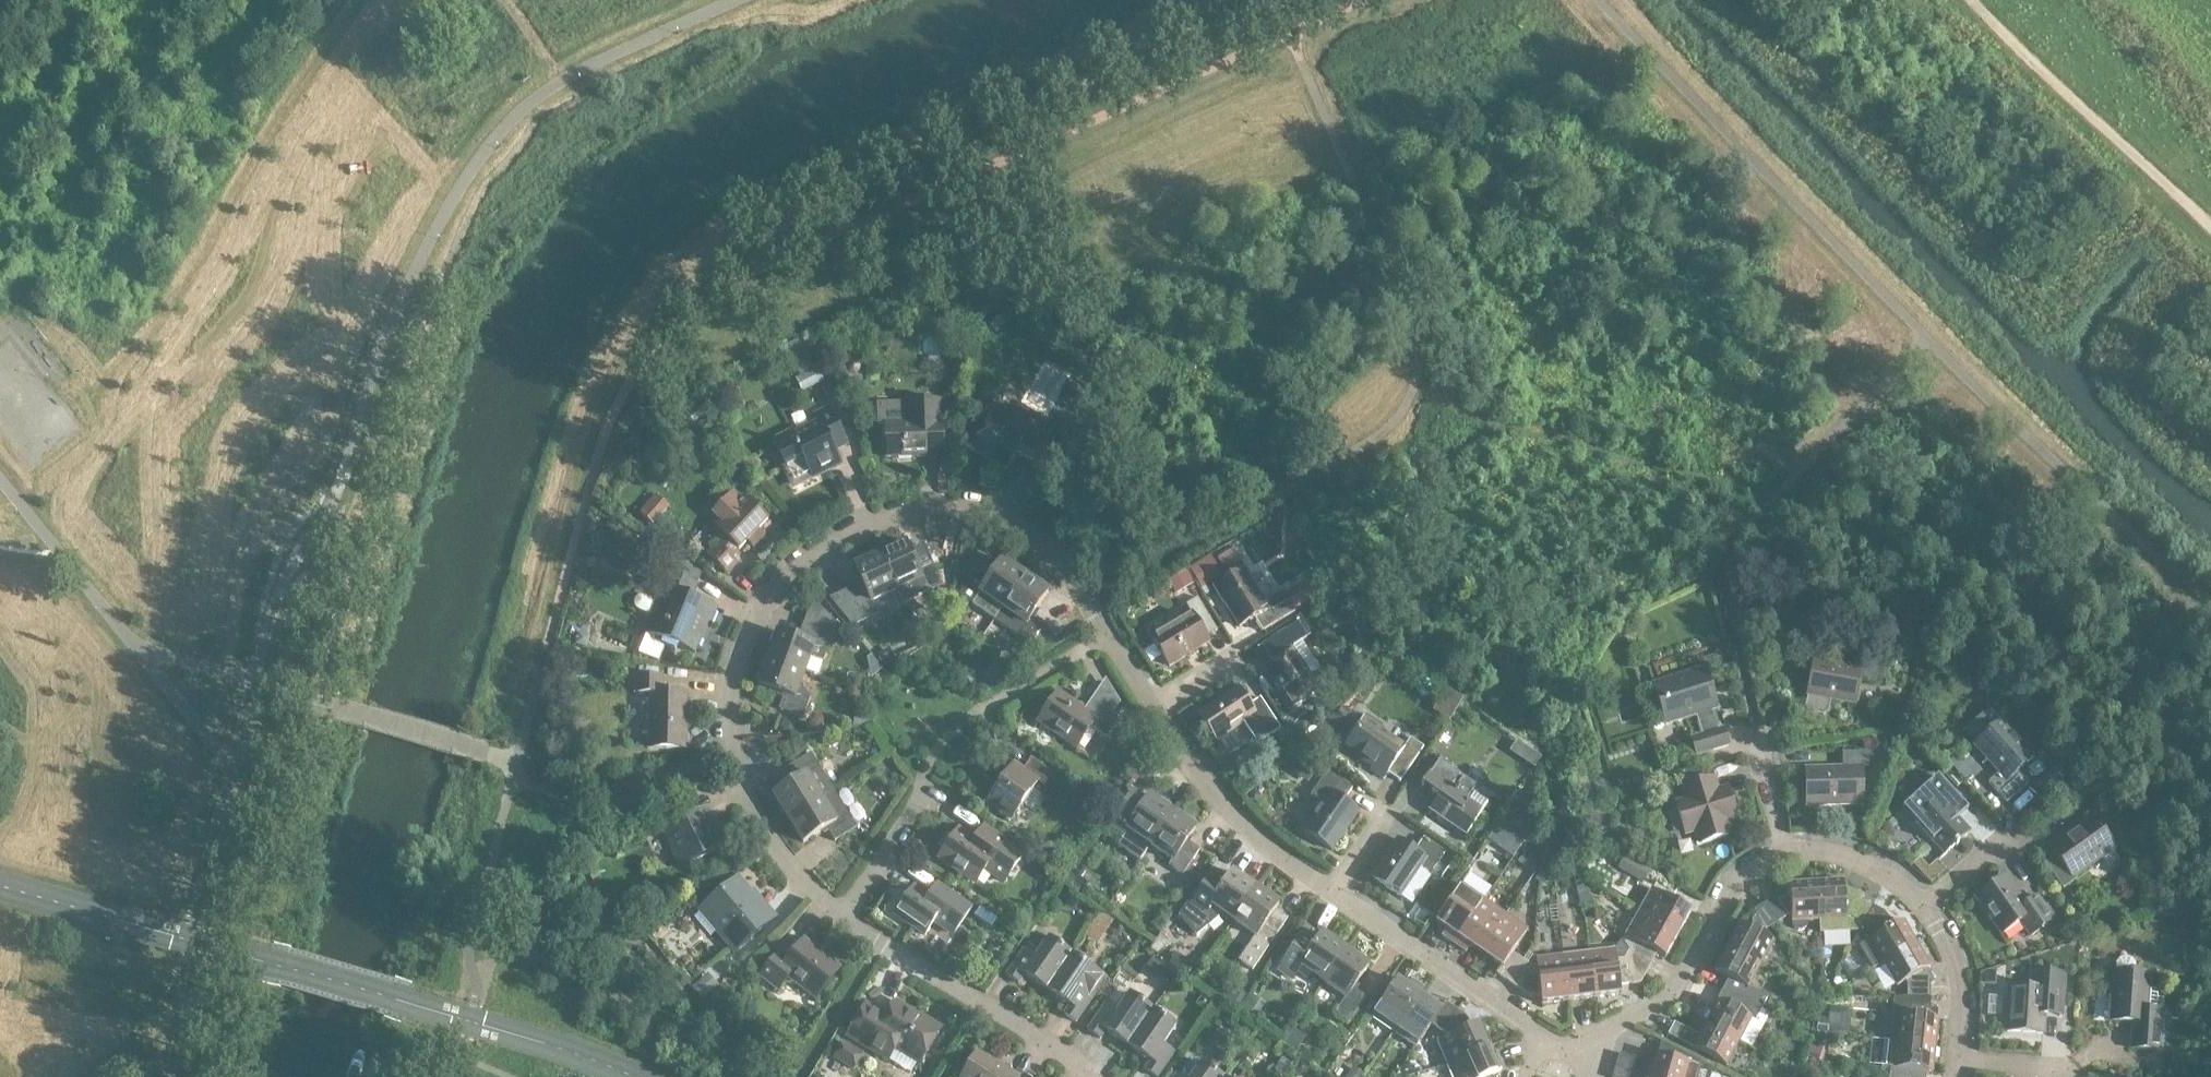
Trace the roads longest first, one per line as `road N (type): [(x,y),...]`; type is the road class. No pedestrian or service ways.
road 1 (residential): [(1092,1076),(837,915),(779,854),(752,804),(735,723),(749,637),(772,598),(862,539),(961,513),(1003,517),(1041,538),(1220,808),(1537,1038)]
road 2 (residential): [(1582,1055),(1667,1006),(1737,878),(1776,855),(1819,851),(1874,863),(1931,914),(1964,977),(1956,1076)]
road 3 (track): [(2210,224),(1981,0)]

